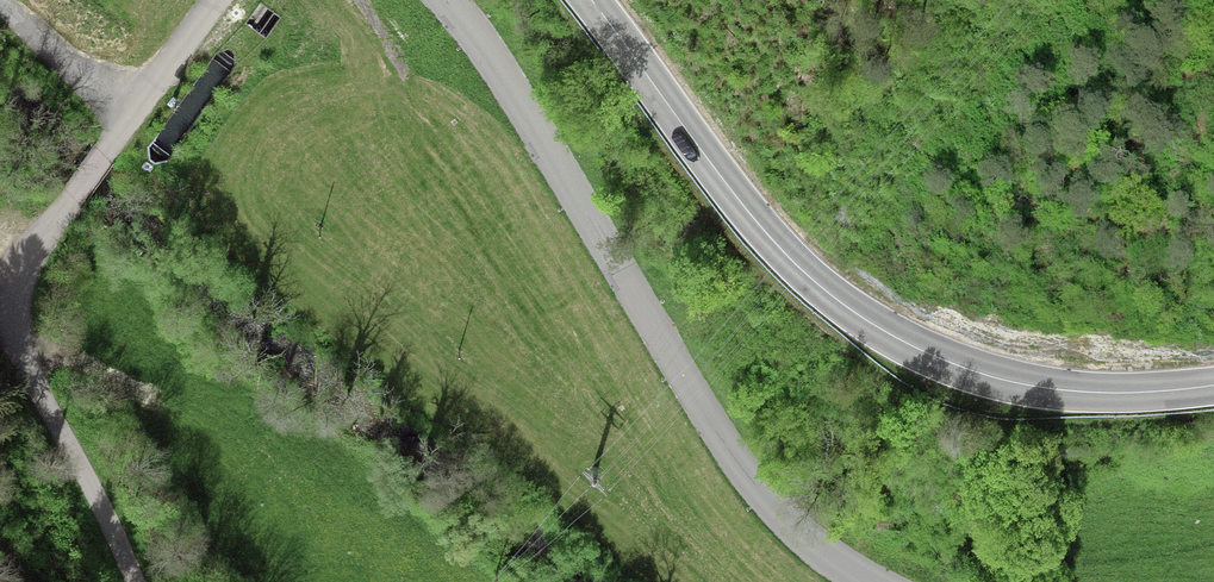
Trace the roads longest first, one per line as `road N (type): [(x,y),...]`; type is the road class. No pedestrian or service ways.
road 1 (secondary): [(1213,385),(1052,389),(955,364),(886,332),(824,289),(761,226),(592,0)]
road 2 (tertiary): [(449,0),(516,92),(742,465),(801,531),(872,581)]
road 3 (unclassified): [(210,0),(30,255),(21,287),(132,581)]

